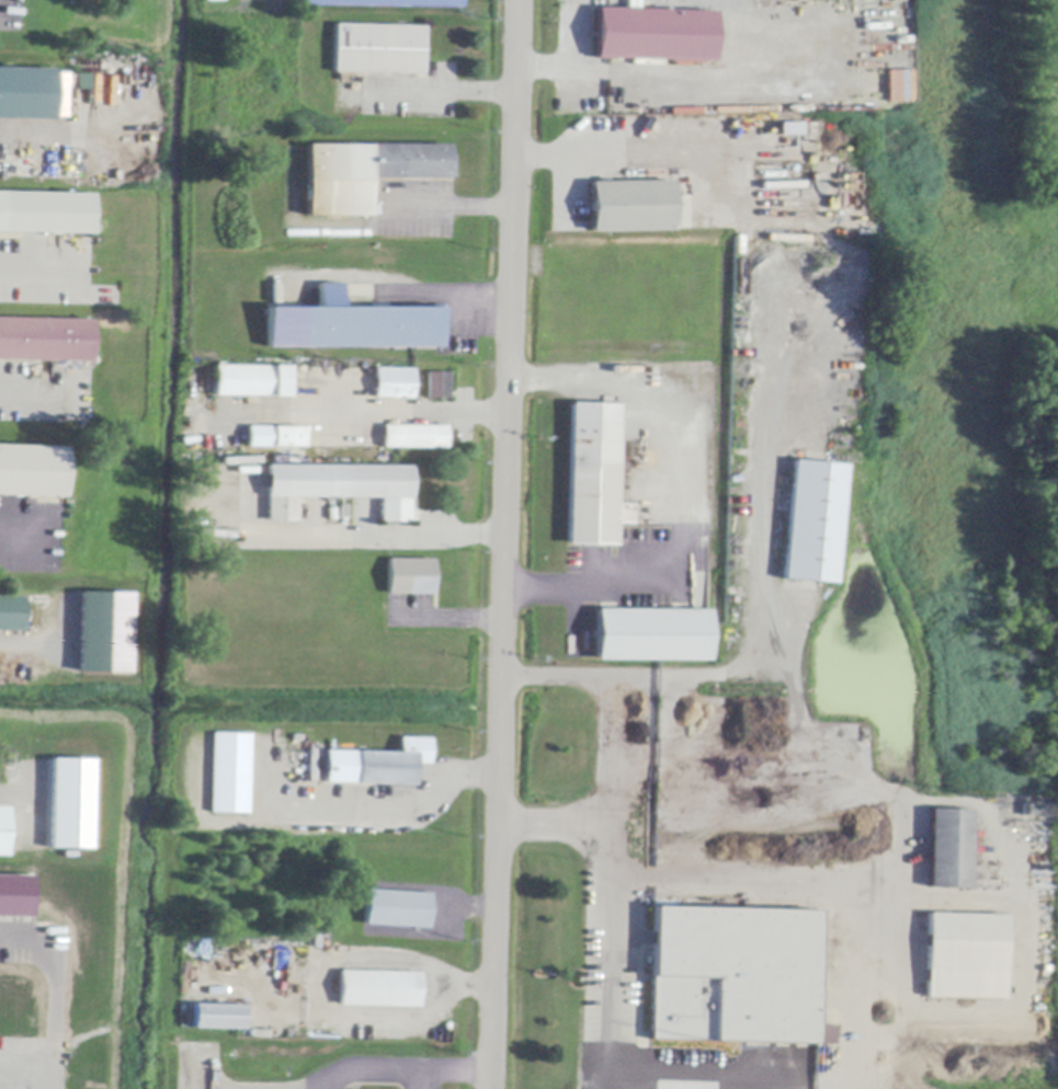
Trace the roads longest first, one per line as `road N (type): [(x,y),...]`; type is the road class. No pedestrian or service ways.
road 1 (residential): [(488,1088),(518,0)]

